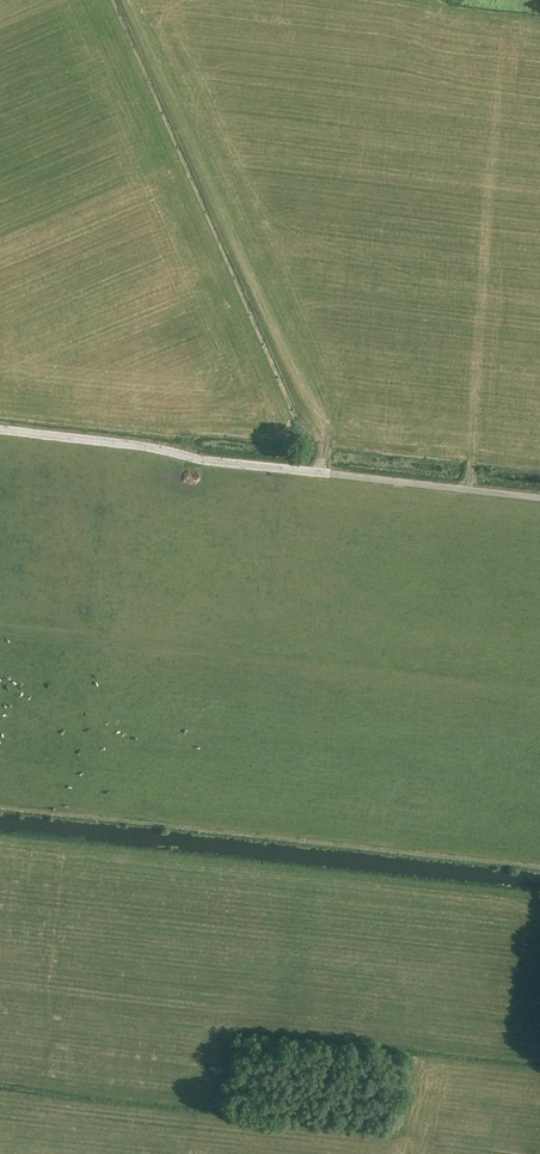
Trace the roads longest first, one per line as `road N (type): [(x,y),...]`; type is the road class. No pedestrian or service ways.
road 1 (track): [(0,430),(539,498)]

